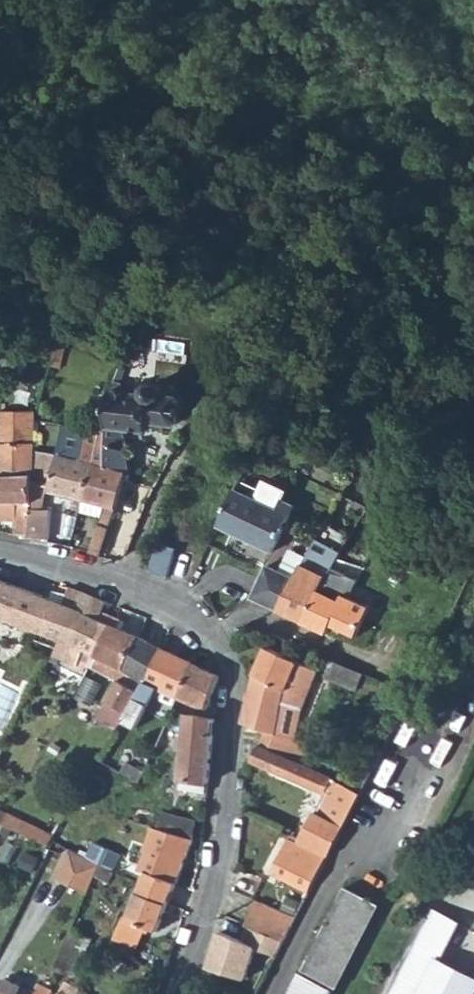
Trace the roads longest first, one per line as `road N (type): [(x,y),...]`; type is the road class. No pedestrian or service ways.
road 1 (residential): [(178,993),(219,870),(232,674),(226,654),(197,618),(164,599),(0,553)]

